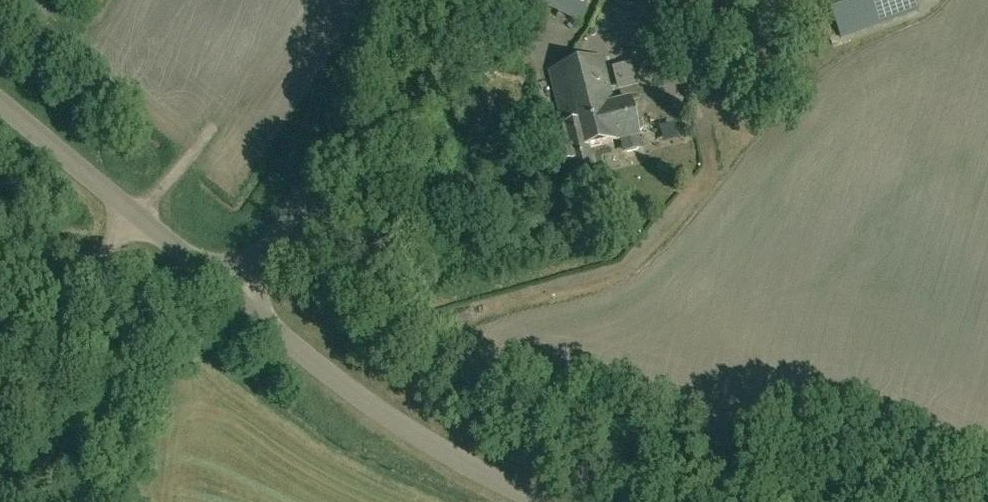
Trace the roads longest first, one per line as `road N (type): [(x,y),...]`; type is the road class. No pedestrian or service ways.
road 1 (unclassified): [(543,501),(377,408),(229,291)]
road 2 (unclassified): [(229,291),(269,246),(326,154),(385,0)]
road 3 (unclassified): [(229,291),(0,101)]

